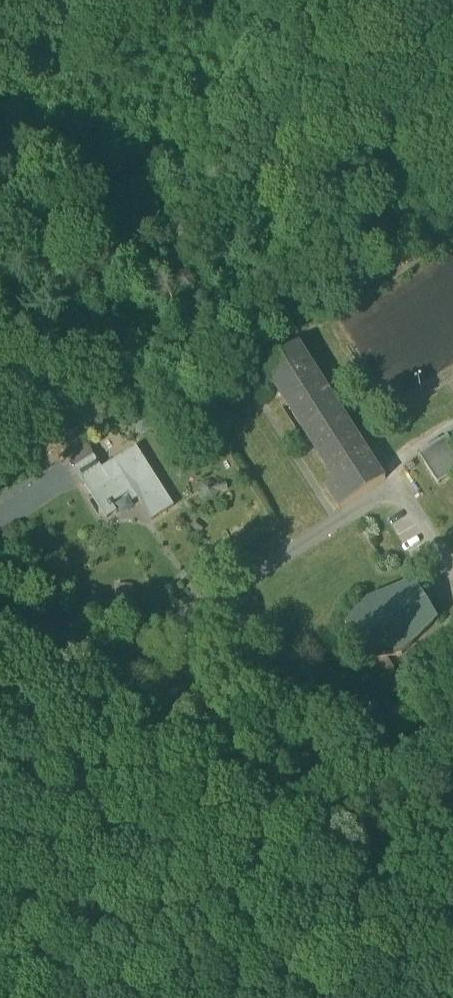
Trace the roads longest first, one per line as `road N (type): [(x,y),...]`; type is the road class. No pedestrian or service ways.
road 1 (residential): [(452,749),(303,754),(0,606)]
road 2 (track): [(161,688),(170,713),(452,913)]
road 3 (track): [(0,205),(91,86),(134,53),(175,0)]

